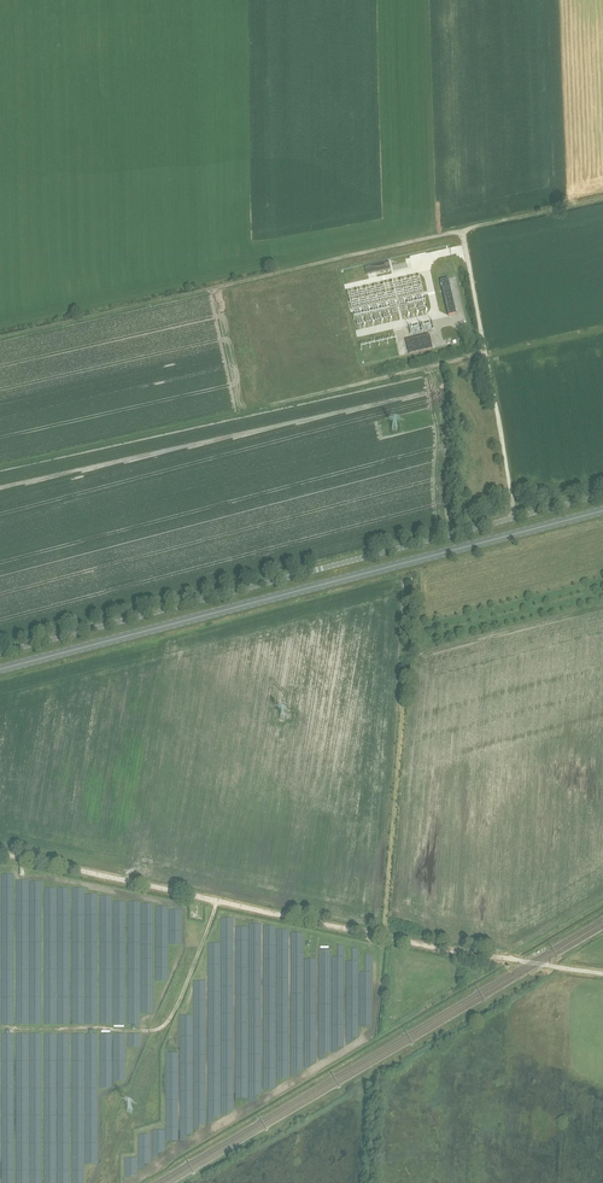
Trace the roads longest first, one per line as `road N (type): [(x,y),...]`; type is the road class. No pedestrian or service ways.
road 1 (primary): [(0,669),(602,511)]
road 2 (unclassified): [(0,652),(602,495)]
road 3 (track): [(602,974),(392,941),(0,856)]
road 4 (track): [(0,464),(486,353)]
road 5 (track): [(0,336),(463,229)]
road 6 (track): [(486,353),(515,518)]
road 7 (track): [(463,229),(602,198)]
road 8 (track): [(463,229),(486,353)]

